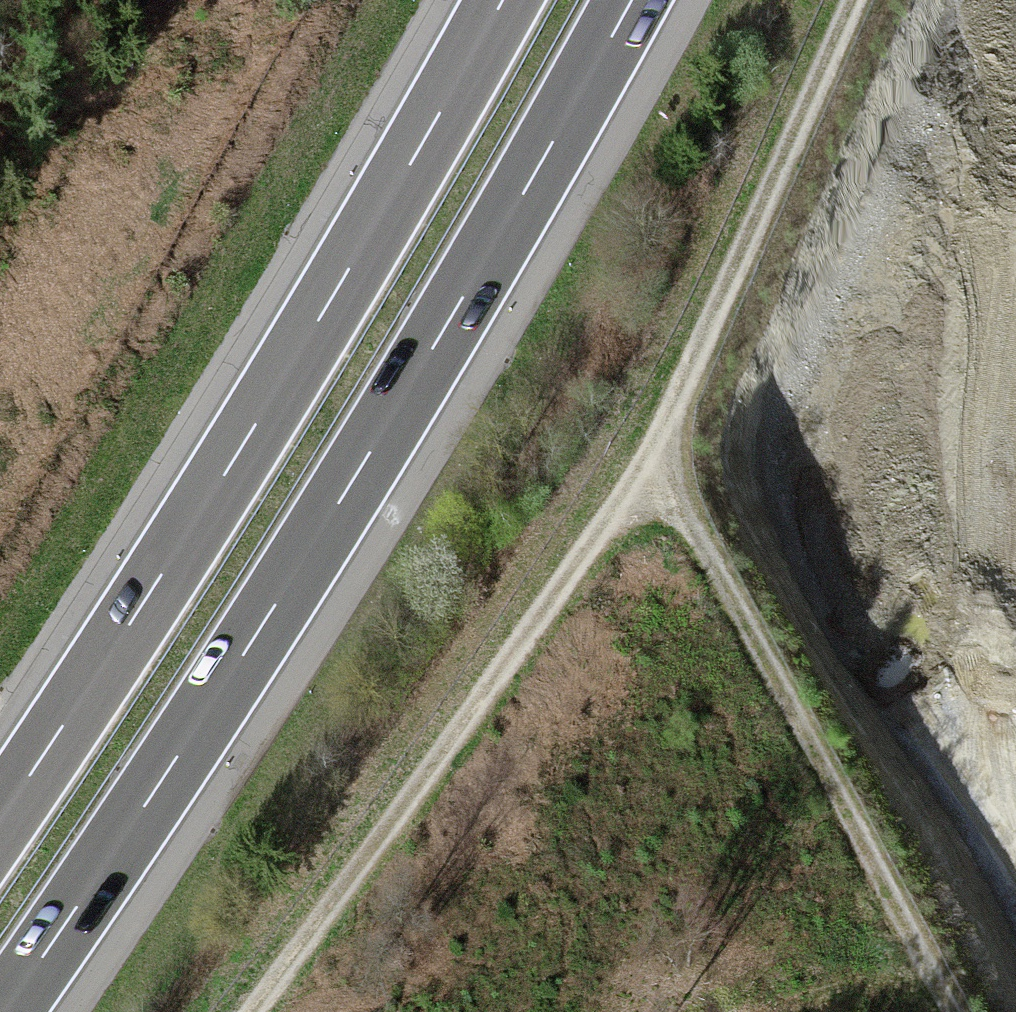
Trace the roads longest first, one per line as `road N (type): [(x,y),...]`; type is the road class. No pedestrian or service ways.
road 1 (motorway): [(4,1011),(346,491),(631,0)]
road 2 (track): [(253,1011),(653,446),(854,0)]
road 3 (motorway): [(503,0),(250,433),(0,819)]
road 4 (track): [(653,446),(953,1011)]

